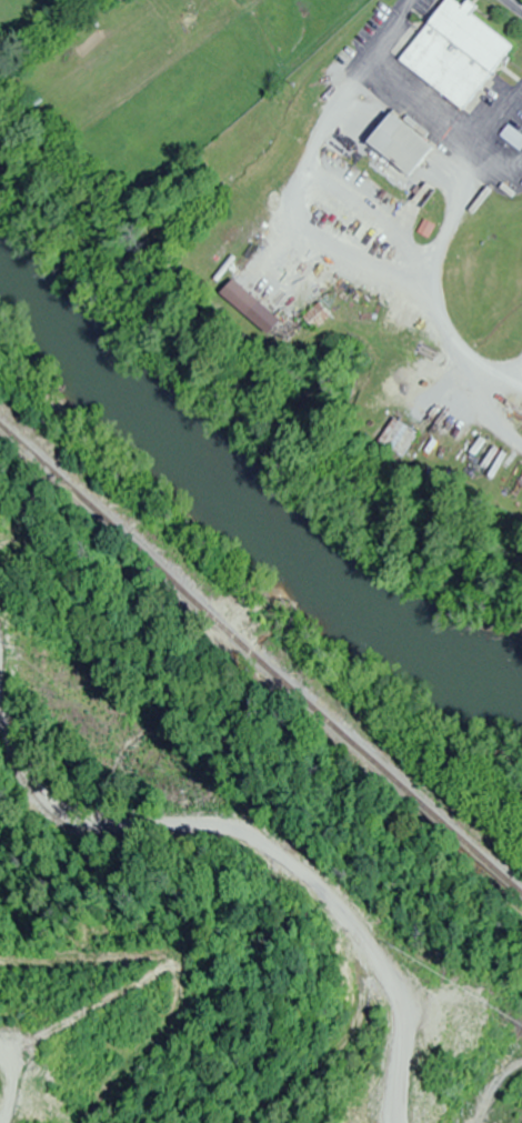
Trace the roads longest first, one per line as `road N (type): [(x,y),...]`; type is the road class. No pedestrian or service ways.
road 1 (residential): [(474,181),(435,285),(470,354),(521,390)]

